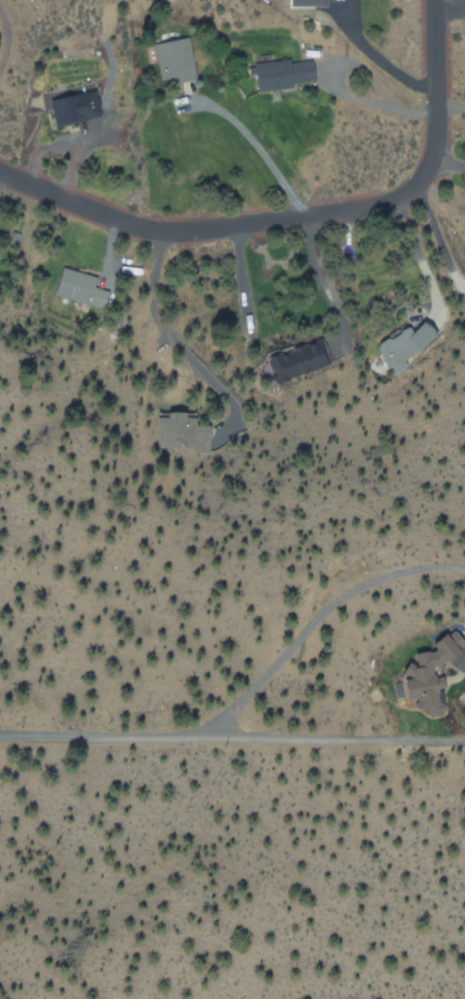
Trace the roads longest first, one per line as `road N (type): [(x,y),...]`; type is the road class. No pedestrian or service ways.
road 1 (residential): [(0,179),(165,234),(331,216),(394,200),(428,146),(430,0)]

